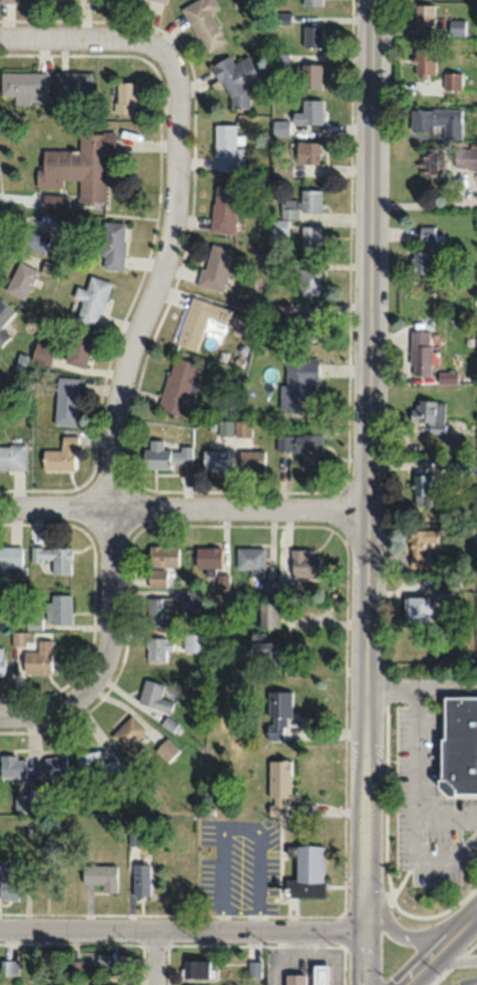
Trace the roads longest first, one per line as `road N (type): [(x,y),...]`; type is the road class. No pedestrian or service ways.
road 1 (secondary): [(364,892),(372,0)]
road 2 (residential): [(64,712),(100,674),(108,644),(116,418),(179,239),(187,166),(183,86)]
road 3 (residential): [(0,504),(367,507)]
road 4 (residential): [(0,928),(363,929)]
road 5 (residential): [(0,46),(144,51),(183,86)]
road 6 (secondary): [(476,910),(434,932),(401,936),(364,892)]

